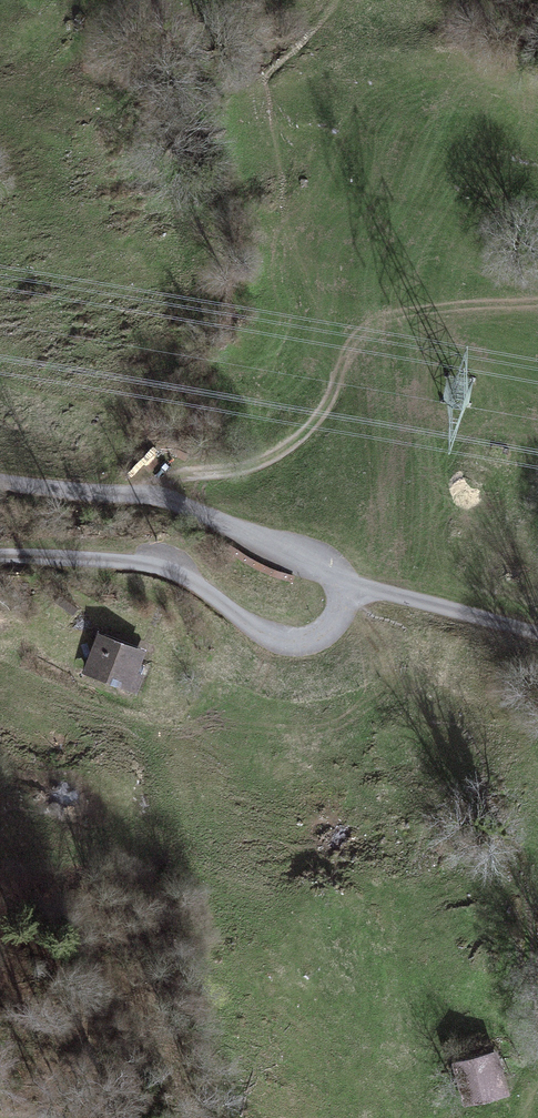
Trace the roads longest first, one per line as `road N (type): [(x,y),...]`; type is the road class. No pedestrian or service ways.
road 1 (unclassified): [(537,629),(347,585),(215,518),(133,491),(0,475)]
road 2 (track): [(316,423),(279,455),(133,491)]

